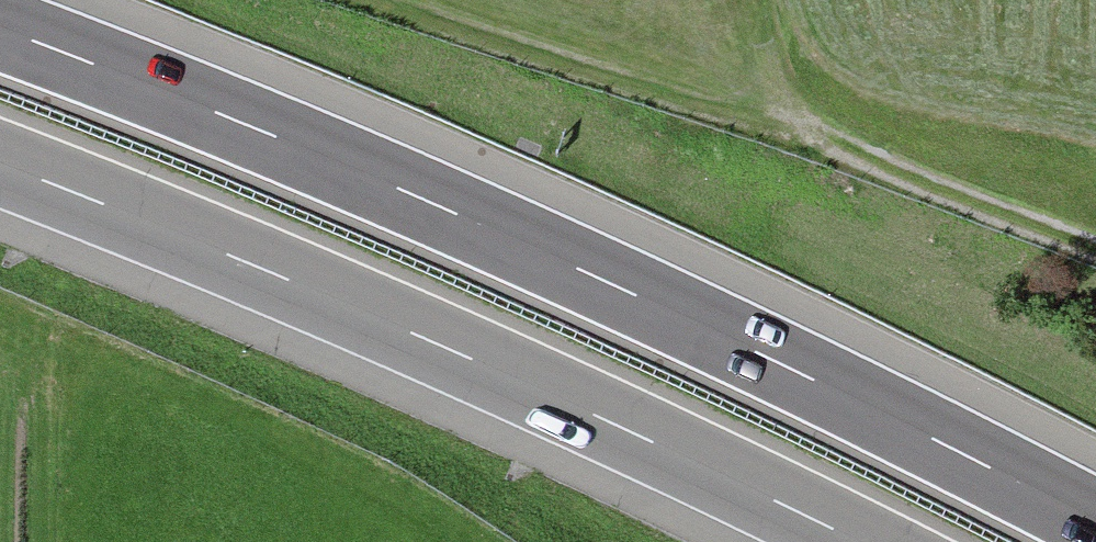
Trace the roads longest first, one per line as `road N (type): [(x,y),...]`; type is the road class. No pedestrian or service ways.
road 1 (motorway): [(1095,521),(517,239),(0,27)]
road 2 (motorway): [(0,166),(425,340),(855,541)]
road 3 (track): [(815,138),(1095,247)]

